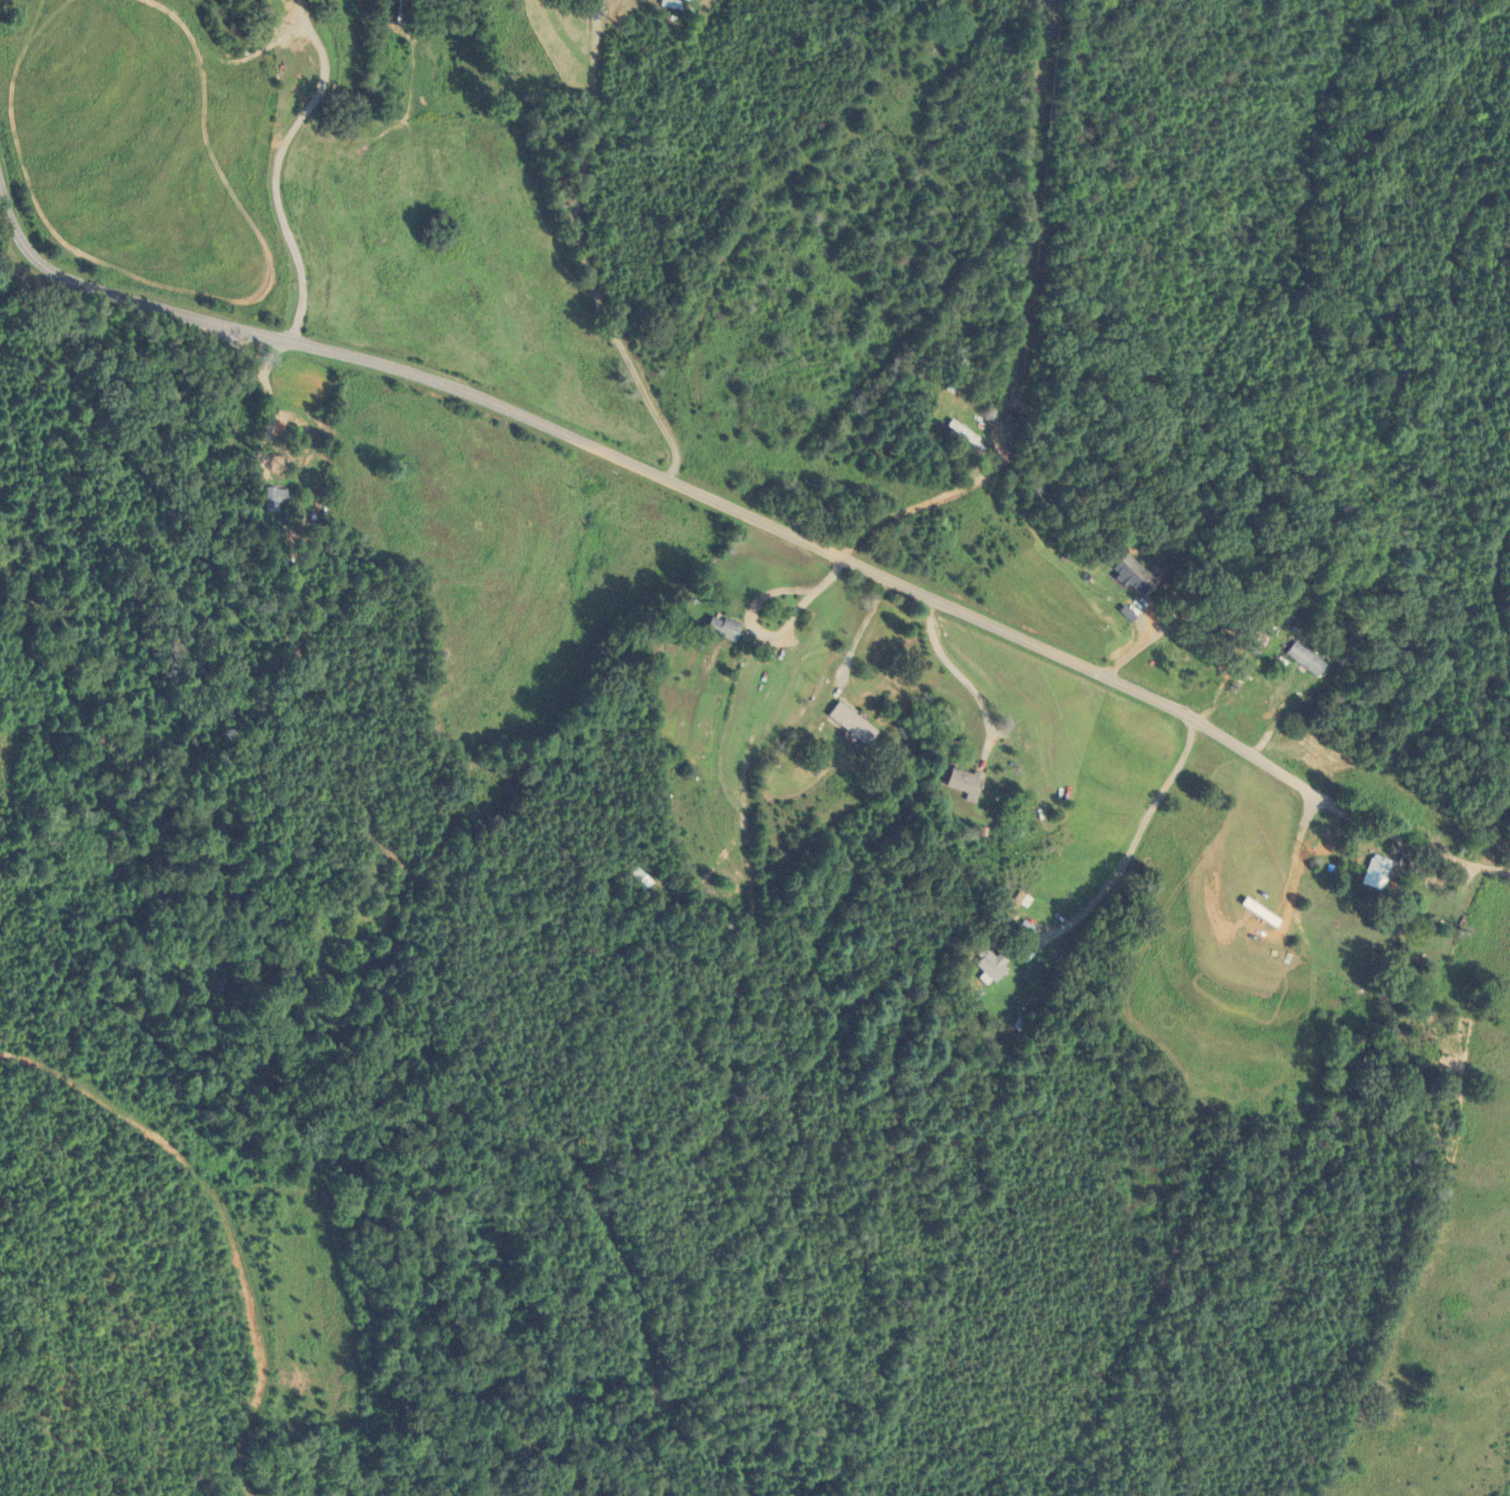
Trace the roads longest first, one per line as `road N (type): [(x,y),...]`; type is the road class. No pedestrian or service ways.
road 1 (residential): [(1509,874),(1434,853),(1323,802),(1186,717),(539,420),(444,384),(69,280),(19,237),(0,185)]

